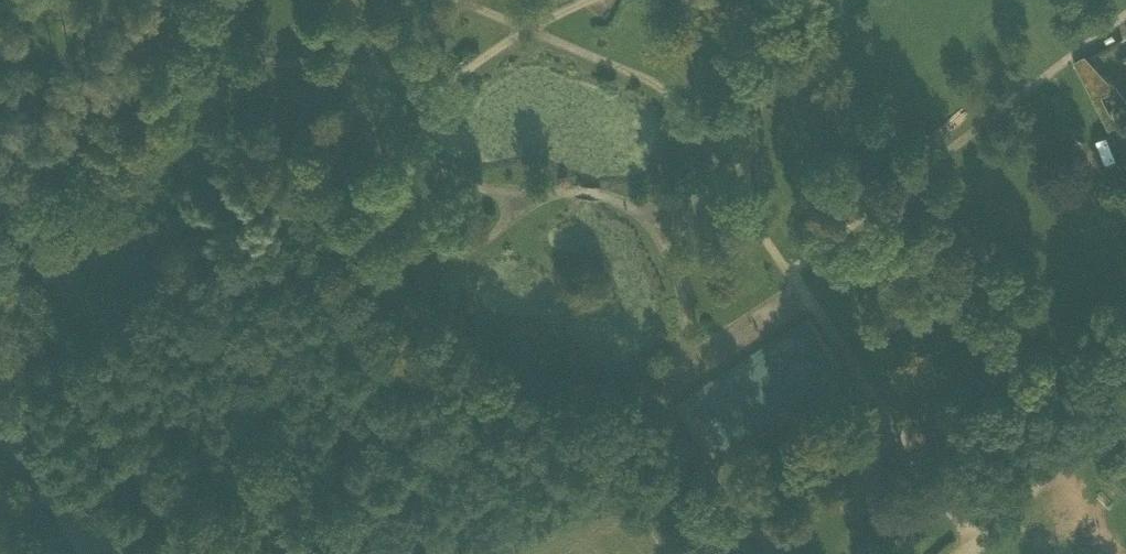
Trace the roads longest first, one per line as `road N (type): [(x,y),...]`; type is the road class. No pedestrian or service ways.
road 1 (track): [(194,553),(0,255)]

